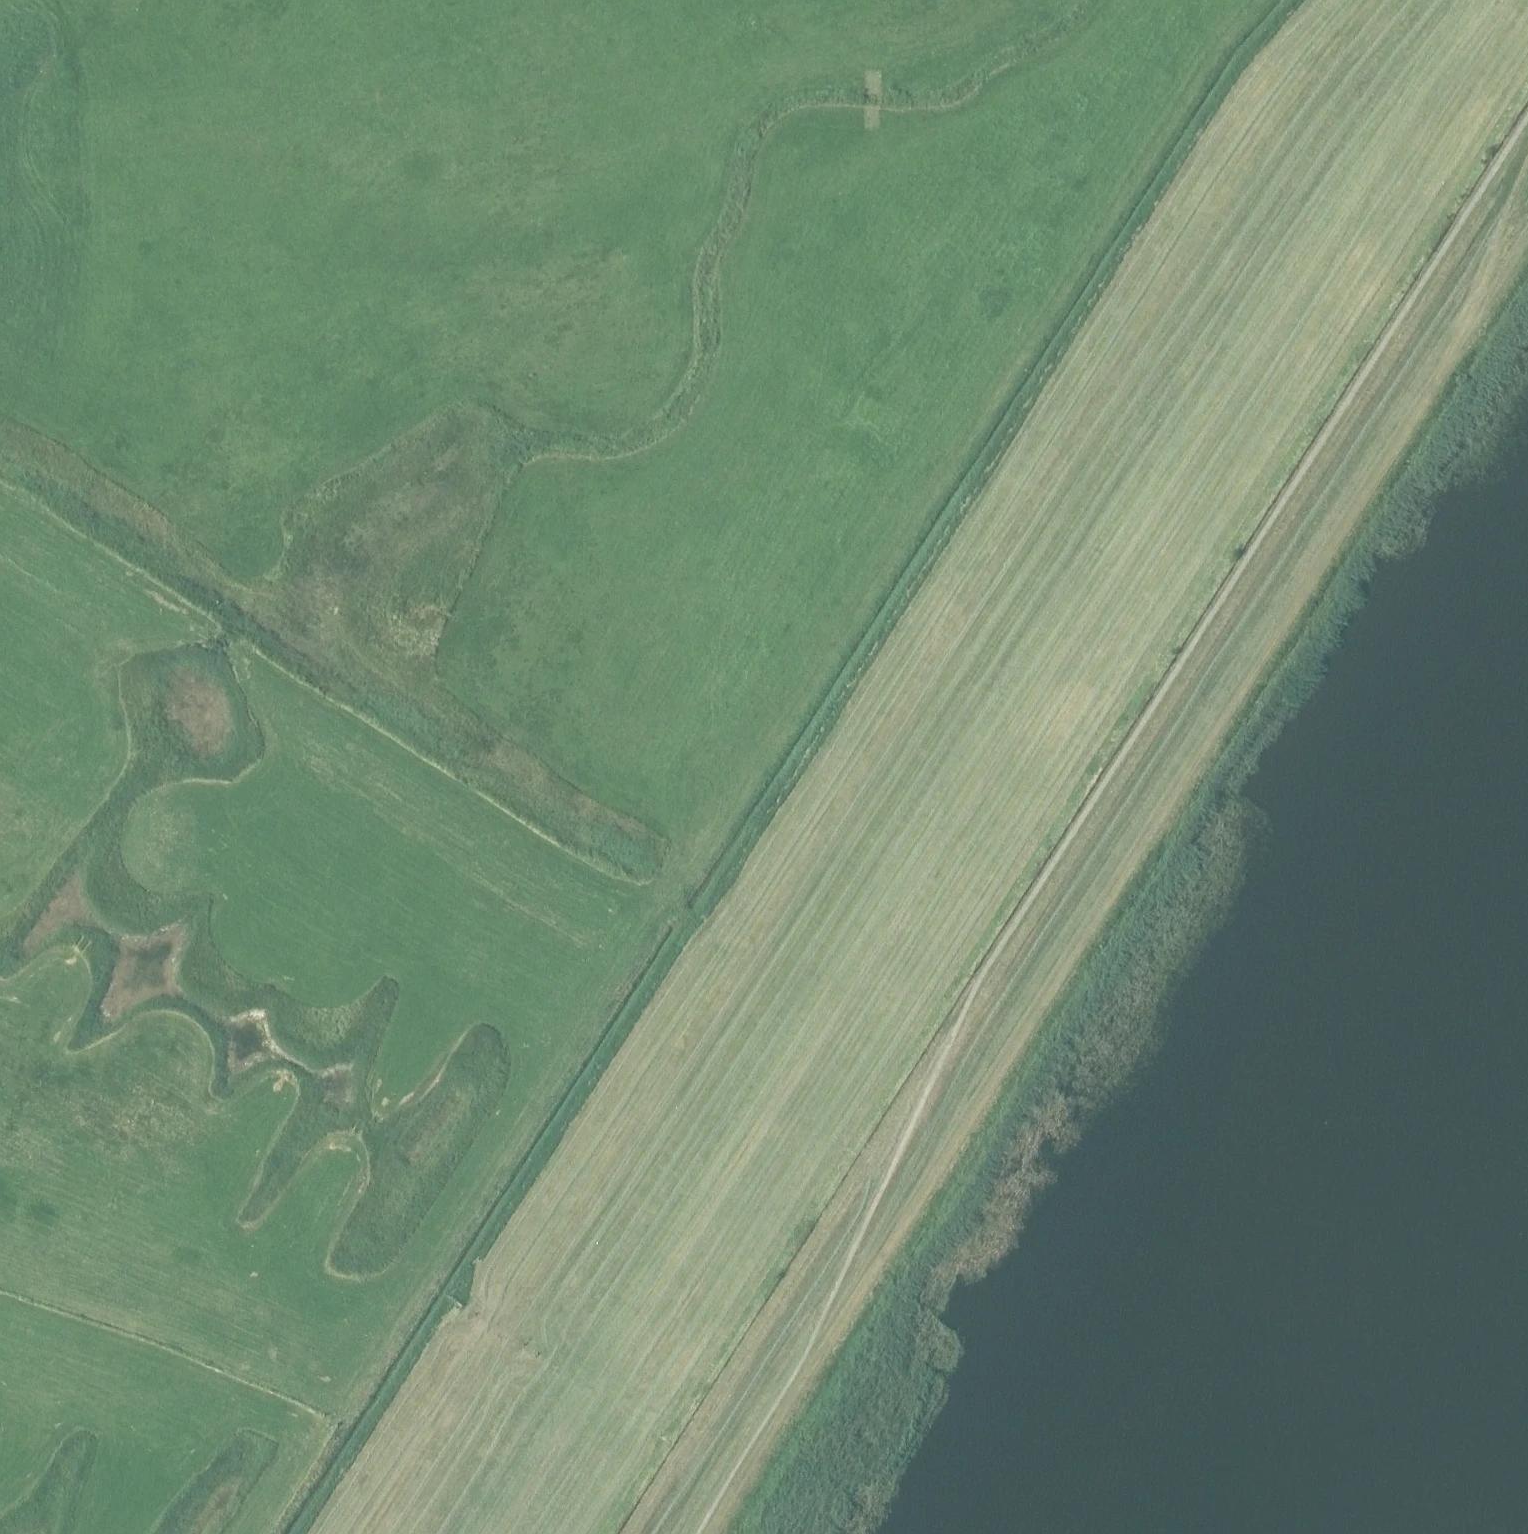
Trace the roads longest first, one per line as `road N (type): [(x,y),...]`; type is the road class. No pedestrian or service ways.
road 1 (track): [(1444,362),(1527,162)]

